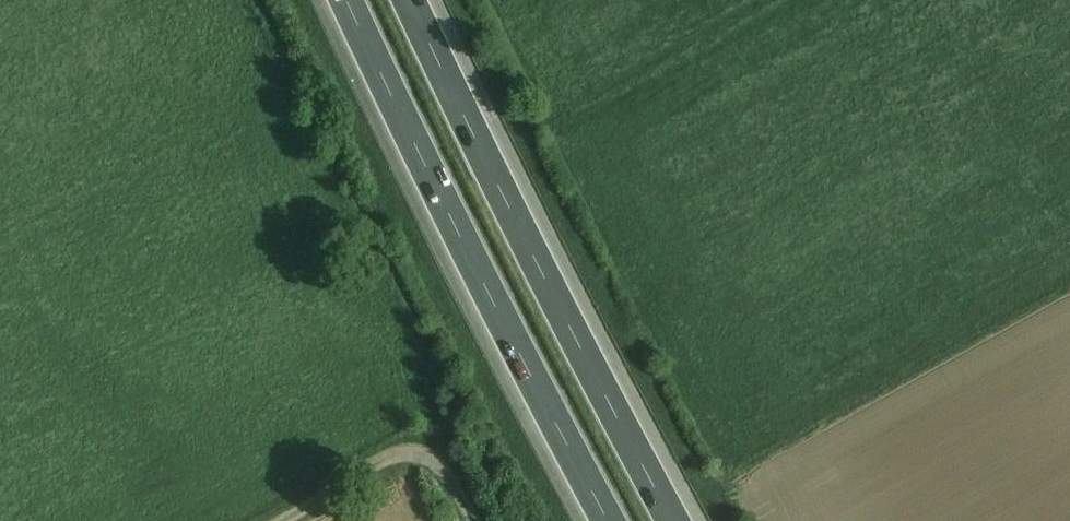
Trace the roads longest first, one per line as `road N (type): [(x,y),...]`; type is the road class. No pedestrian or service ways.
road 1 (motorway): [(681,520),(485,178),(403,0)]
road 2 (motorway): [(346,0),(430,179),(614,520)]
road 3 (track): [(476,520),(437,458),(403,454),(285,520)]

